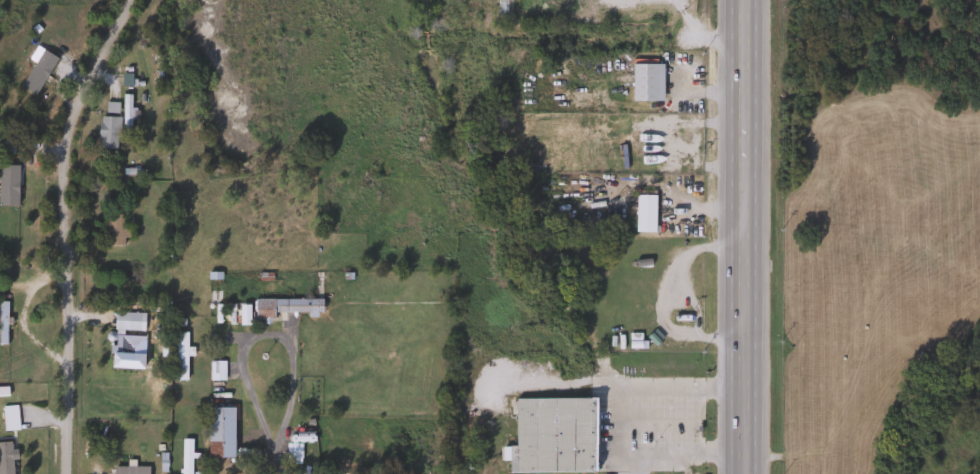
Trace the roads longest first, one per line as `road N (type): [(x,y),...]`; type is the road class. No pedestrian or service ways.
road 1 (residential): [(64,473),(62,139),(126,0)]
road 2 (secondary): [(745,473),(746,0)]

